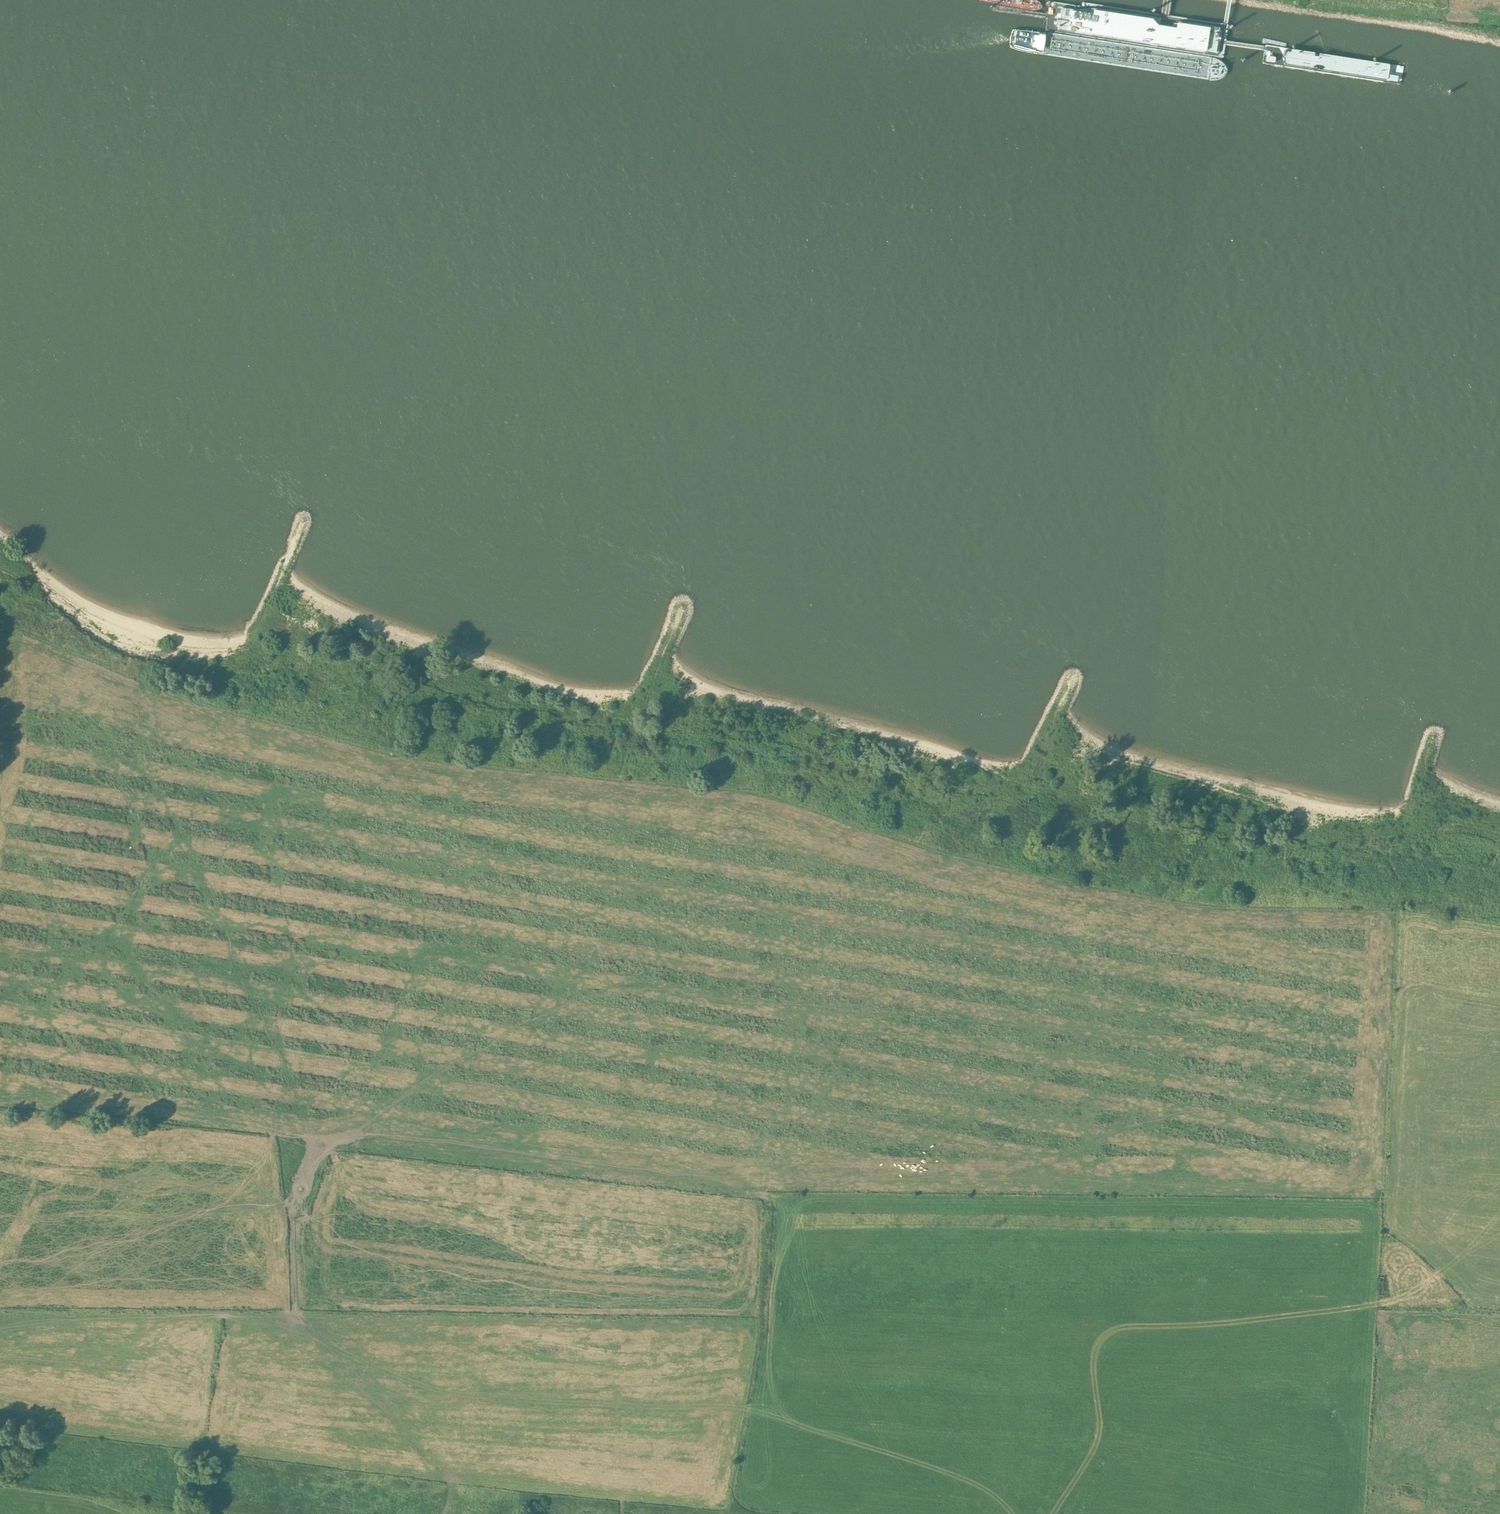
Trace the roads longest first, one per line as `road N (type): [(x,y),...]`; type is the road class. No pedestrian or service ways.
road 1 (track): [(1014,1513),(978,1484),(789,1417),(765,1394),(770,1282),(782,1244),(779,1211),(763,1197),(703,1181),(349,1136),(314,1157),(289,1209),(292,1316)]

